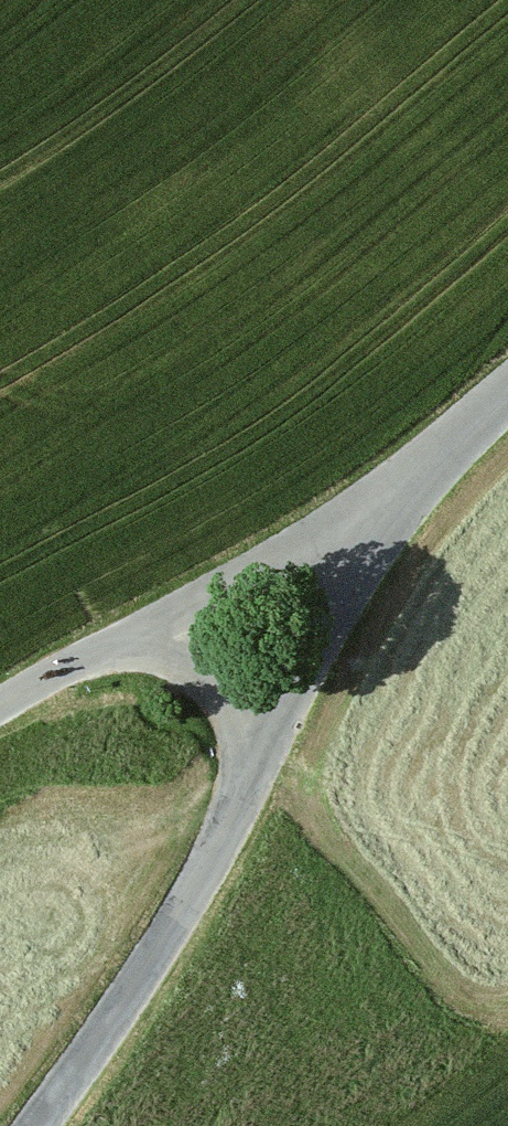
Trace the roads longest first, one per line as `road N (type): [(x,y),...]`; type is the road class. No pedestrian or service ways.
road 1 (tertiary): [(250,787),(29,1125)]
road 2 (tertiary): [(401,481),(250,787)]
road 3 (unclassified): [(401,481),(123,639)]
road 4 (tertiary): [(123,639),(203,681),(250,787)]
road 5 (unclassified): [(123,639),(0,715)]
road 6 (tertiary): [(507,386),(401,481)]

